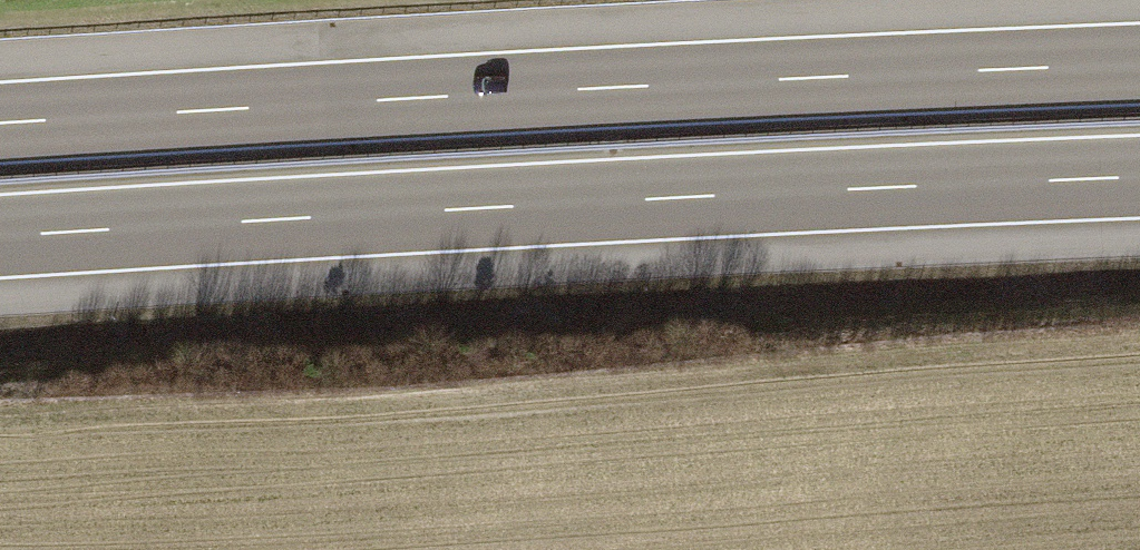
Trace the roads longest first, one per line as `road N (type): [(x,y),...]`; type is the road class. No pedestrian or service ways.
road 1 (motorway): [(0,240),(1139,177)]
road 2 (motorway): [(1139,64),(0,125)]

